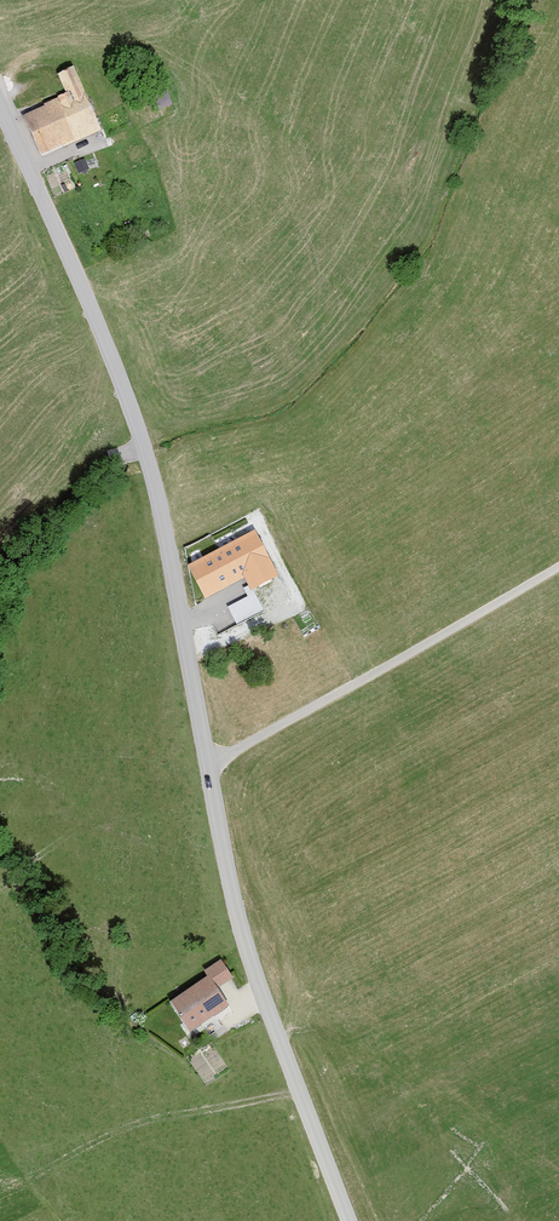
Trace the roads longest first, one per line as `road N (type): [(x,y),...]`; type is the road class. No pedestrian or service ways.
road 1 (unclassified): [(0,109),(145,442),(244,932),(351,1220)]
road 2 (track): [(209,759),(558,565)]

